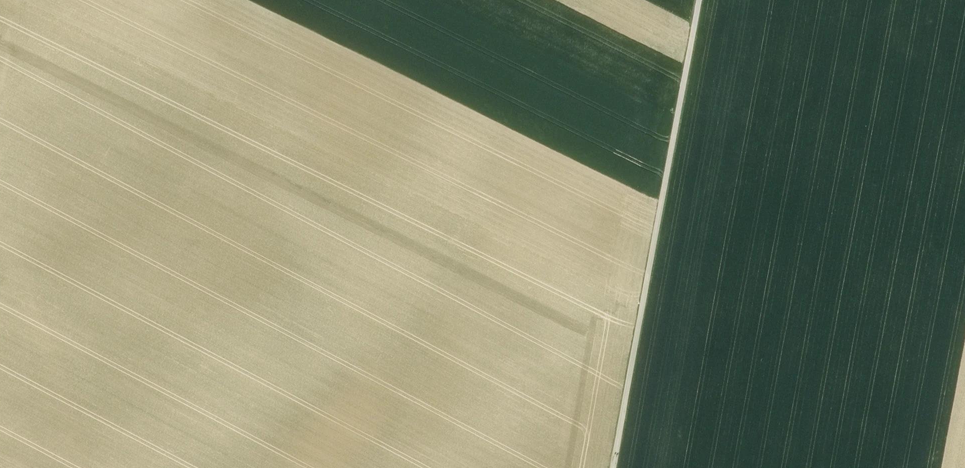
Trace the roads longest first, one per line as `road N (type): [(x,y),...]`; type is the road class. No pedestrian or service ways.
road 1 (track): [(698,0),(613,467)]

